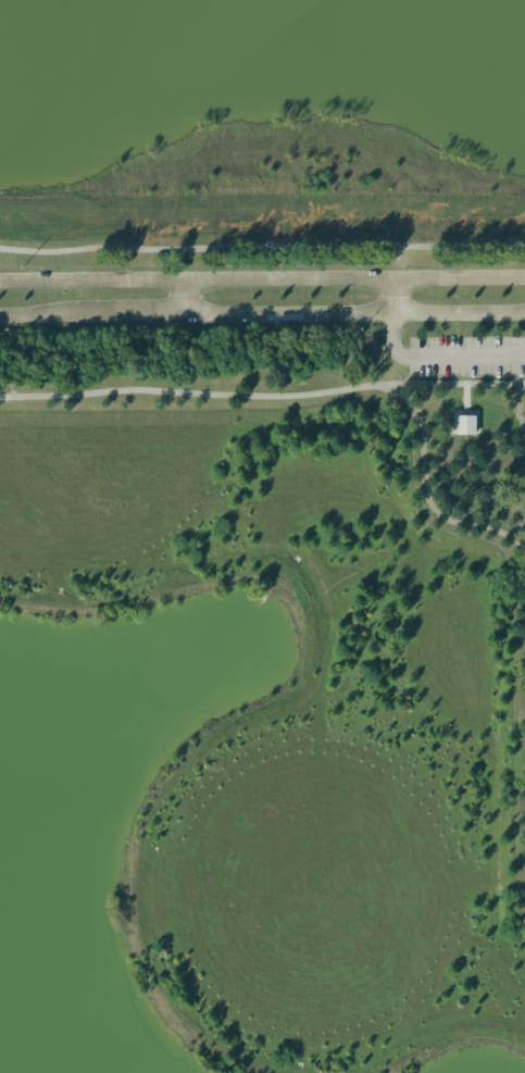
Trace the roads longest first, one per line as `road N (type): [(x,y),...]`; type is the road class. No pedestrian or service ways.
road 1 (secondary): [(524,279),(0,283)]
road 2 (secondary): [(0,314),(524,314)]

